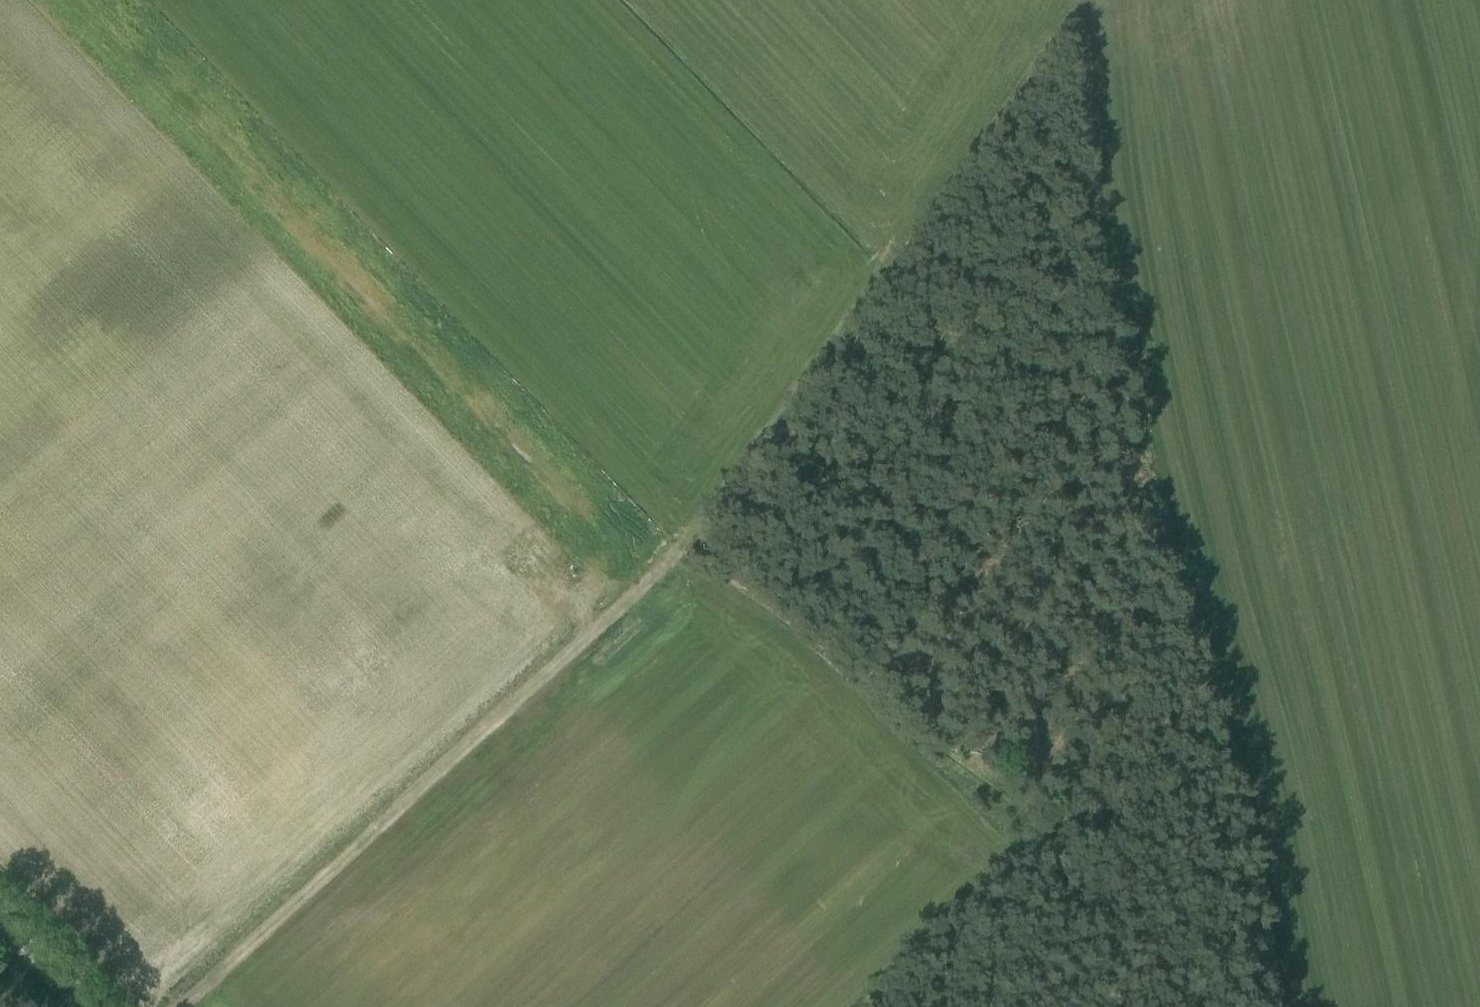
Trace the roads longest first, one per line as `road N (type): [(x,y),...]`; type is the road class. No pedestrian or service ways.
road 1 (tertiary): [(106,1006),(0,898)]

